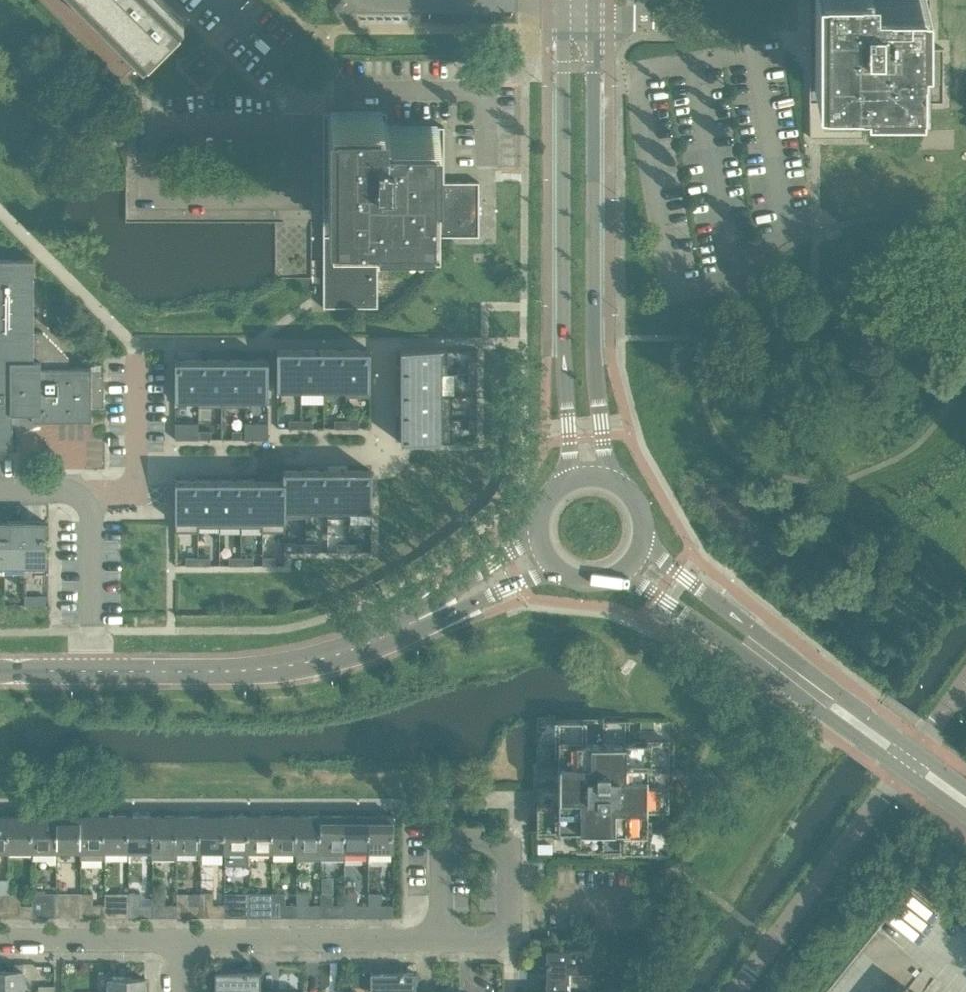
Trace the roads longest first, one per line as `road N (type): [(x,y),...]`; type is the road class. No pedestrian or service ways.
road 1 (tertiary): [(557,3),(571,480)]
road 2 (tertiary): [(606,478),(595,369),(596,11)]
road 3 (residential): [(304,130),(147,129),(147,199),(304,198)]
road 4 (tertiary): [(93,671),(285,666),(338,654),(446,604)]
road 5 (tertiary): [(621,572),(904,772)]
road 6 (tertiary): [(918,752),(642,544)]
road 7 (unclassified): [(741,991),(904,772)]
road 8 (residential): [(93,671),(92,512),(70,491),(0,490)]
road 9 (residential): [(182,939),(441,938)]
road 10 (residential): [(596,11),(799,14),(799,0)]
road 11 (residential): [(441,938),(491,939),(508,927),(507,851),(492,840),(441,841)]
road 12 (residential): [(0,938),(182,939)]
road 13 (residential): [(304,130),(304,90),(215,0)]

